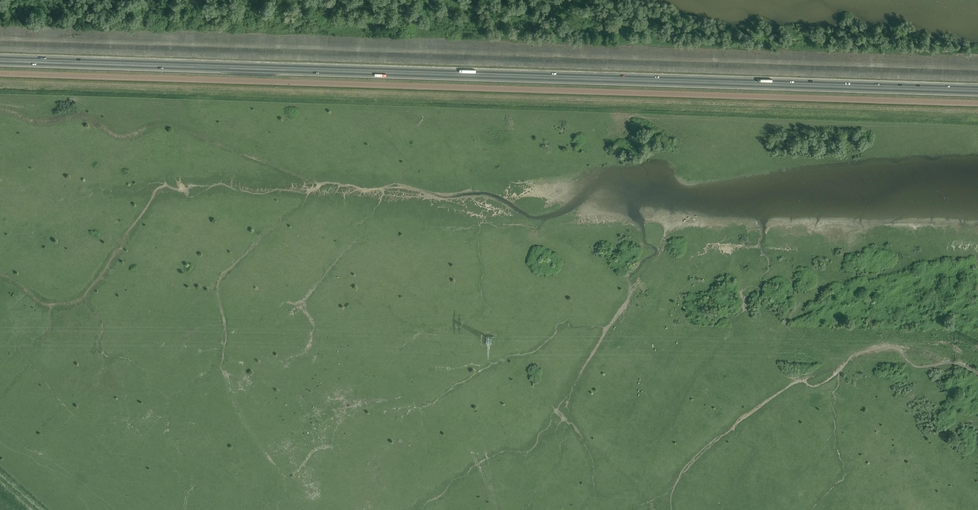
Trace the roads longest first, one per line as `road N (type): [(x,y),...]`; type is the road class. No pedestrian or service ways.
road 1 (trunk): [(0,63),(977,93)]
road 2 (trunk): [(977,88),(0,58)]
road 3 (tertiary): [(977,103),(0,74)]

